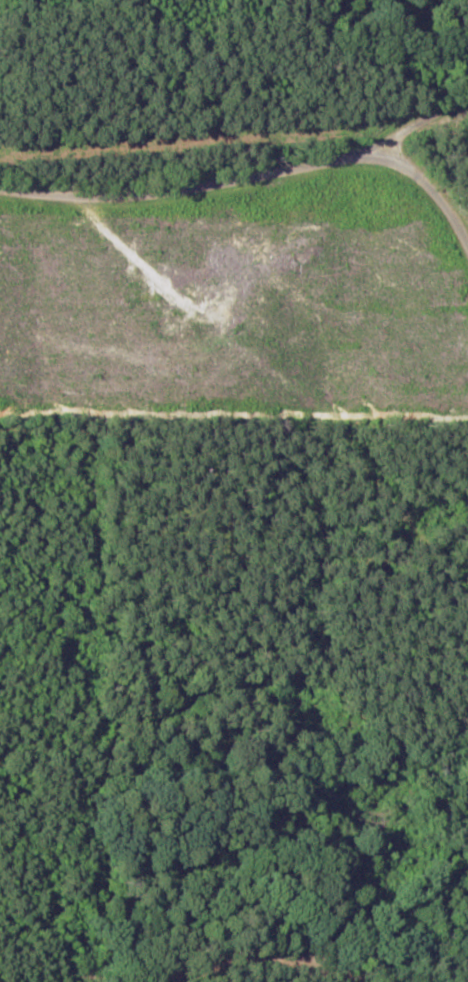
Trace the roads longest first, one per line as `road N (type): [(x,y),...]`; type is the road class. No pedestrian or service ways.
road 1 (residential): [(467,288),(406,226),(327,196),(116,207),(0,186)]
road 2 (residential): [(327,196),(424,139),(467,102)]

